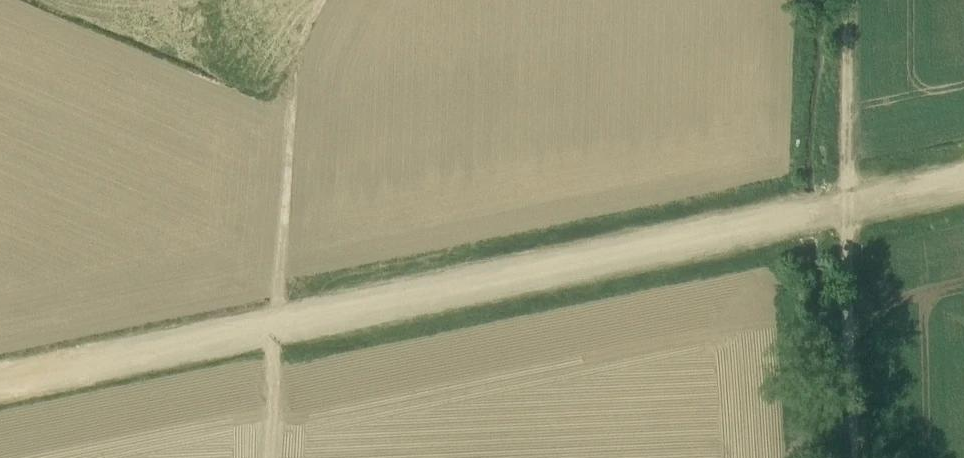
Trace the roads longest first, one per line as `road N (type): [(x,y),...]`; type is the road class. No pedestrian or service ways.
road 1 (unclassified): [(857,457),(848,187)]
road 2 (track): [(280,292),(292,99)]
road 3 (track): [(848,187),(848,0)]

